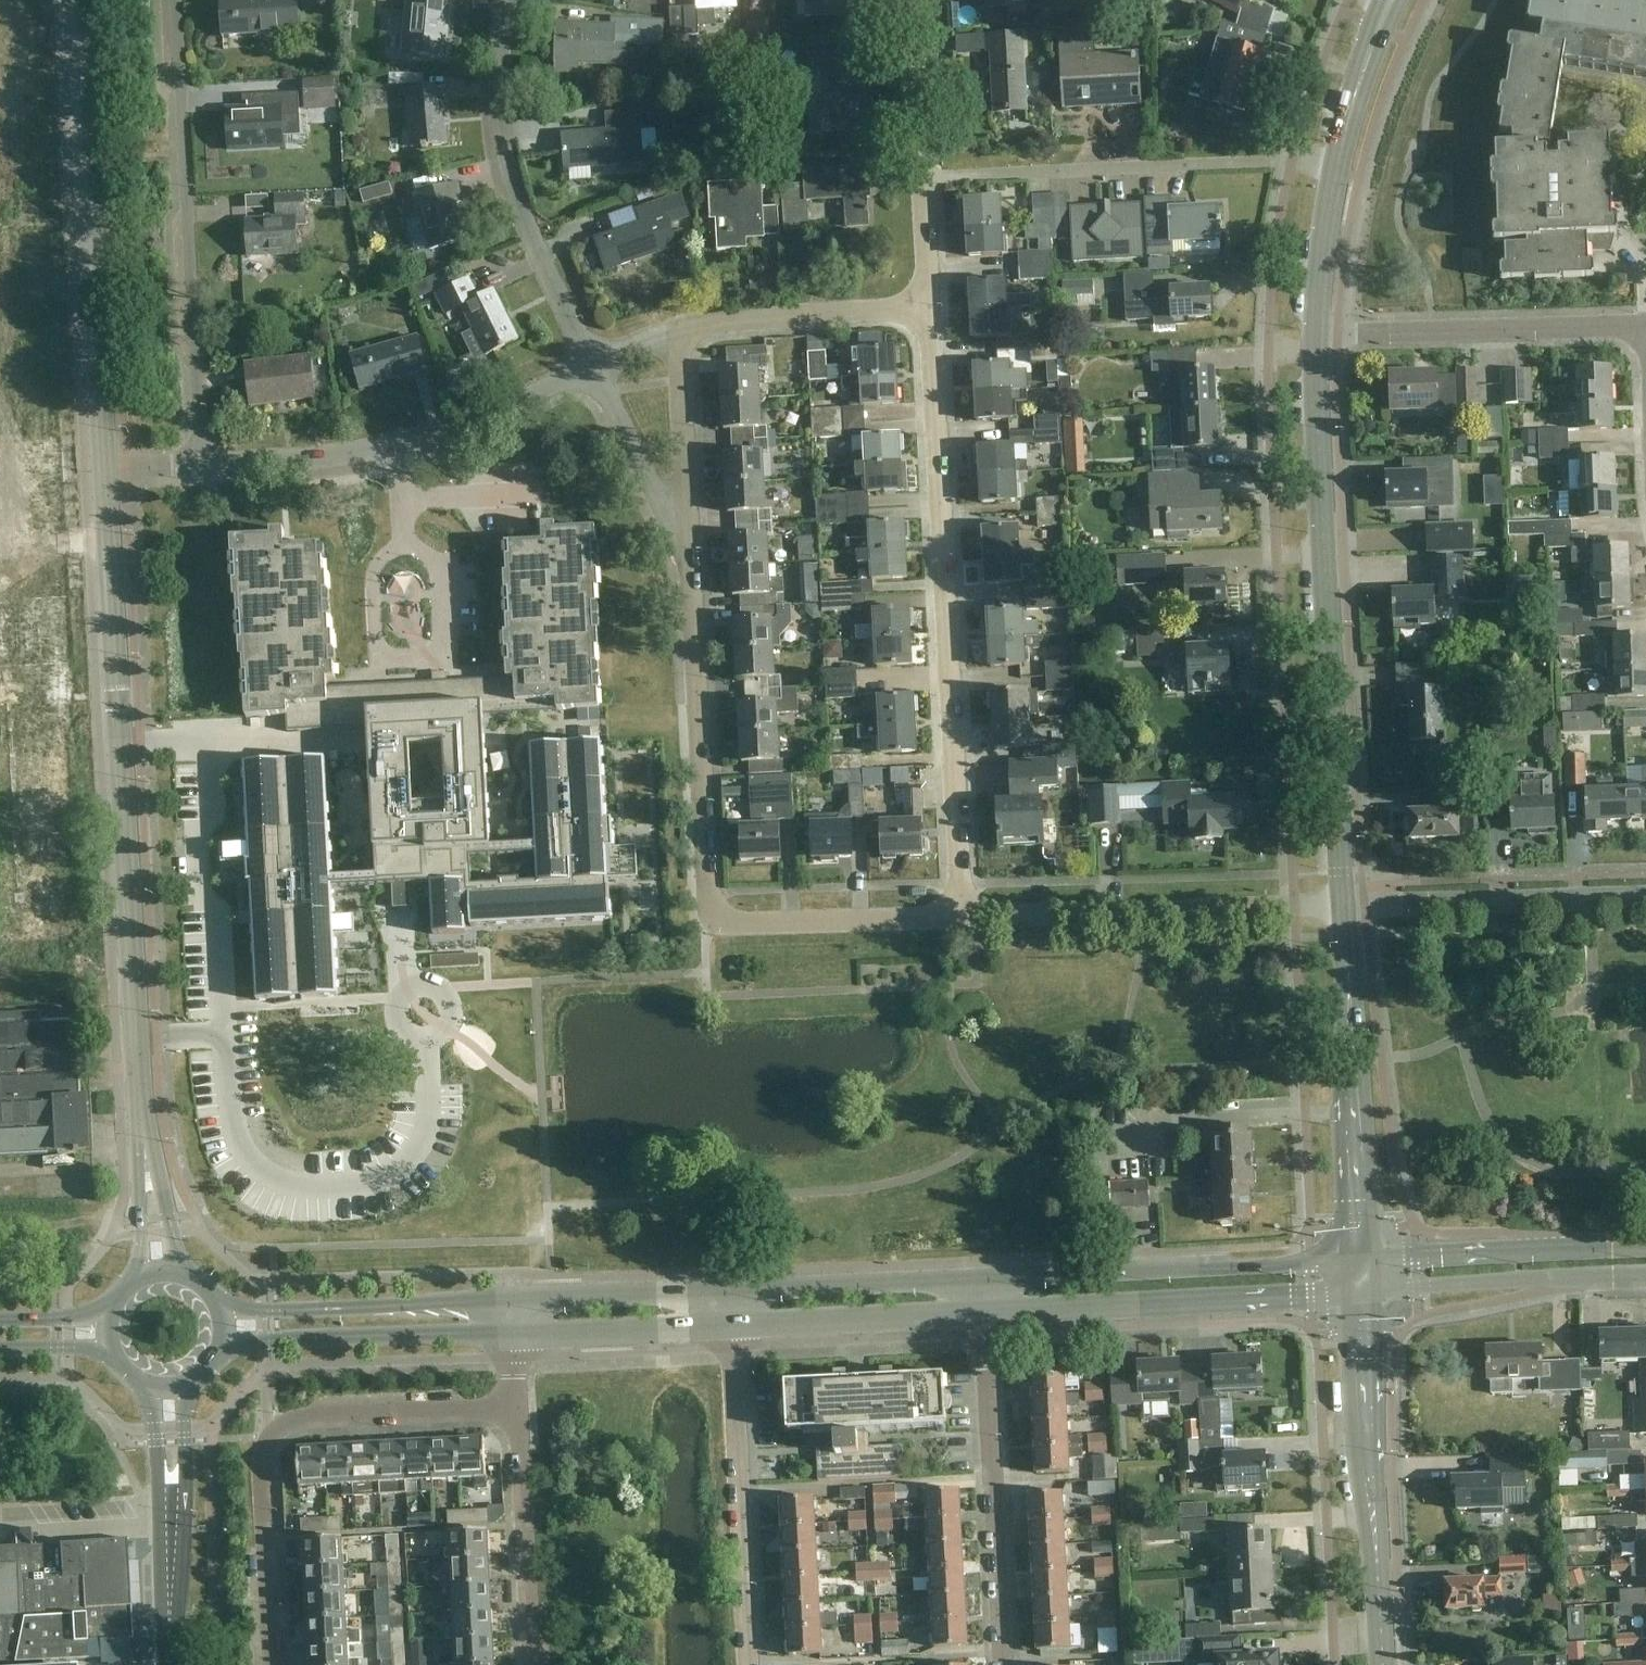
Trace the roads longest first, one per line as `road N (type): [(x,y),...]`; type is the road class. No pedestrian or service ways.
road 1 (tertiary): [(158,1271),(143,1150),(106,474)]
road 2 (residential): [(962,918),(930,309)]
road 3 (tertiary): [(1342,902),(1316,338)]
road 4 (residential): [(272,1664),(262,1475),(274,1438),(306,1420),(517,1407)]
road 5 (tertiary): [(106,474),(75,0)]
road 6 (residential): [(198,464),(176,0)]
road 7 (residential): [(1335,170),(1267,163),(923,178)]
road 8 (residential): [(704,927),(688,527)]
road 9 (residential): [(593,376),(517,212),(498,53),(506,0)]
road 10 (tertiary): [(984,1314),(1364,1294)]
road 11 (tertiary): [(1363,1262),(983,1279)]
road 12 (residential): [(962,918),(1342,902)]
road 13 (tertiary): [(1382,1664),(1364,1294)]
road 14 (tertiary): [(1363,1262),(1342,902)]
road 15 (residential): [(1003,1664),(984,1314)]
road 16 (residential): [(748,1664),(732,1324)]
road 17 (residential): [(1645,326),(1316,338)]
road 18 (unclassified): [(1342,902),(1645,894)]
road 19 (tertiary): [(515,1304),(261,1312),(216,1300)]
road 20 (tertiary): [(220,1348),(513,1333)]
road 21 (unclassified): [(1645,1248),(1363,1262)]
road 22 (unclassified): [(1364,1294),(1645,1278)]
road 23 (residential): [(704,927),(962,918)]
road 24 (residential): [(531,1664),(517,1407)]
road 25 (tertiary): [(983,1279),(730,1291)]
road 26 (tertiary): [(732,1324),(984,1314)]
road 27 (residential): [(683,330),(930,309)]
road 28 (tertiary): [(146,1383),(171,1604)]
road 29 (tertiary): [(171,1604),(185,1492),(184,1383)]
road 30 (tertiary): [(513,1333),(732,1324)]
road 31 (tertiary): [(730,1291),(515,1304)]
road 32 (residential): [(397,450),(593,376)]
road 33 (residential): [(372,594),(378,660),(435,663),(446,654),(439,589)]
road 34 (residential): [(198,464),(397,450)]
road 35 (residential): [(688,527),(683,330)]
road 36 (residential): [(688,527),(654,496),(593,376)]
road 37 (residential): [(923,178),(914,0)]
road 38 (tertiary): [(1316,338),(1335,170)]
road 39 (tertiary): [(1335,170),(1385,9)]
road 40 (residential): [(930,309),(923,178)]

